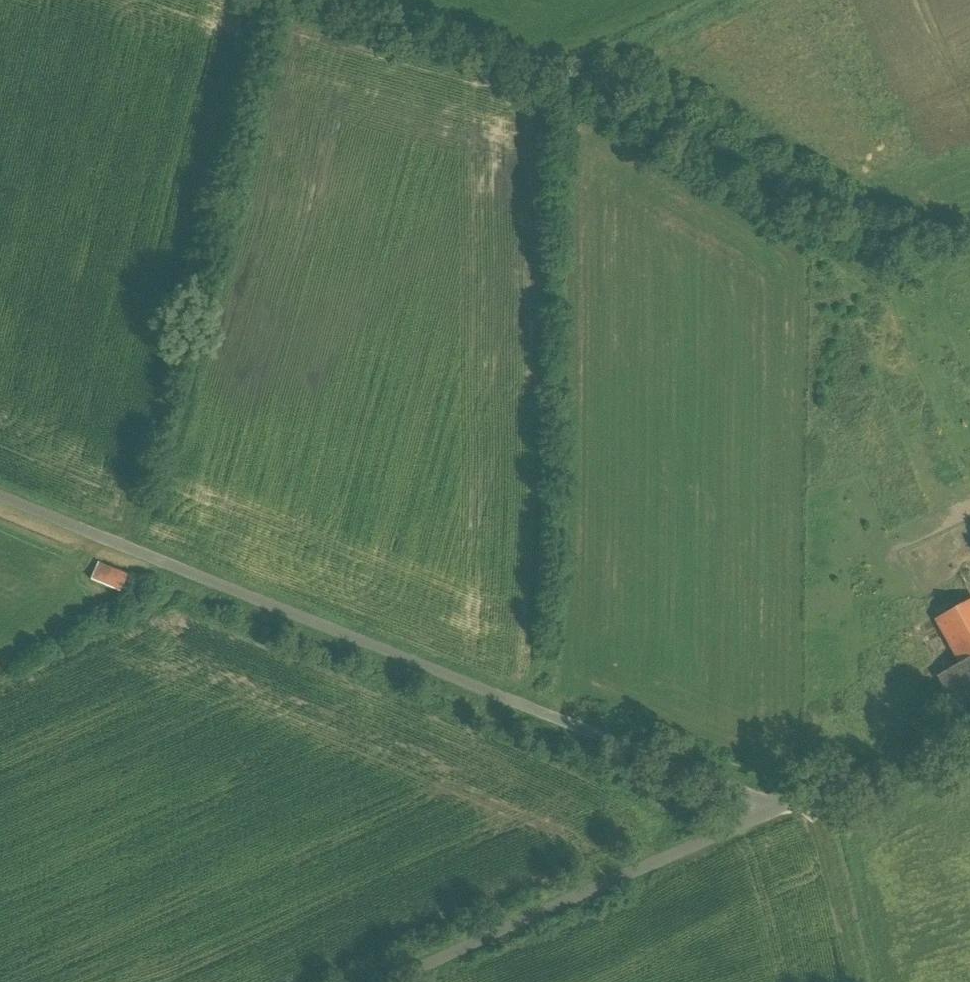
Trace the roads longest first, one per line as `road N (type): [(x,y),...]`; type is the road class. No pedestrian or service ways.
road 1 (unclassified): [(0,466),(756,776),(812,791)]
road 2 (unclassified): [(812,791),(374,981)]
road 3 (unclassified): [(969,706),(812,791)]

